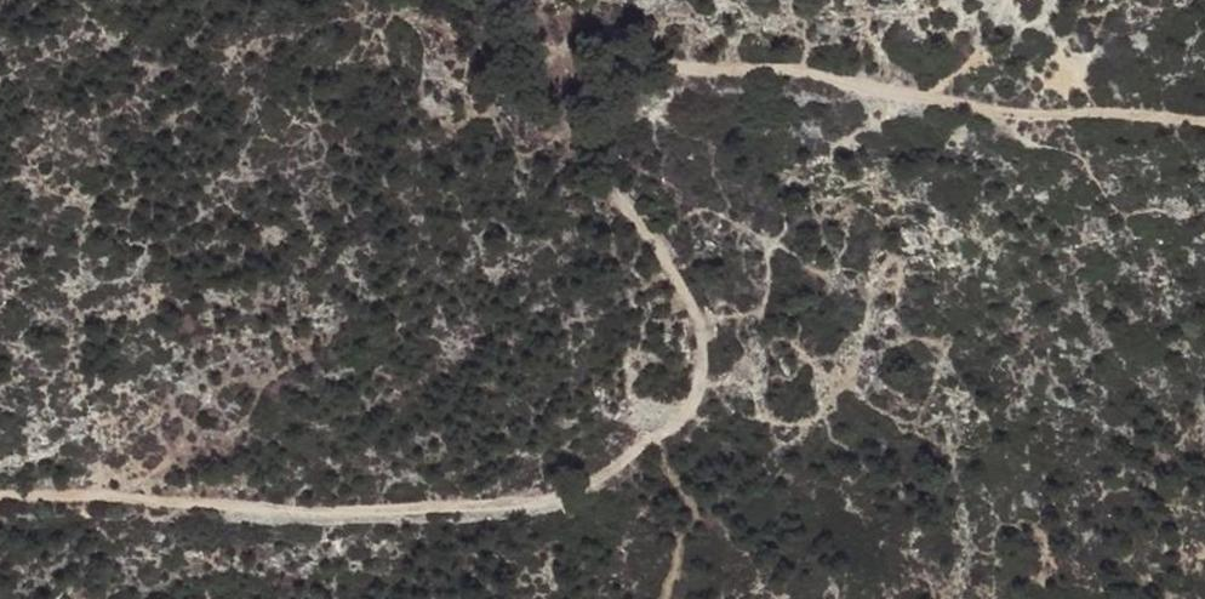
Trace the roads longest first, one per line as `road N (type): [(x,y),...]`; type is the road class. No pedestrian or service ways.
road 1 (track): [(1204,118),(888,102),(794,73),(573,69),(573,151),(682,271),(707,333),(697,413),(638,462),(565,503),(434,523),(0,499)]

